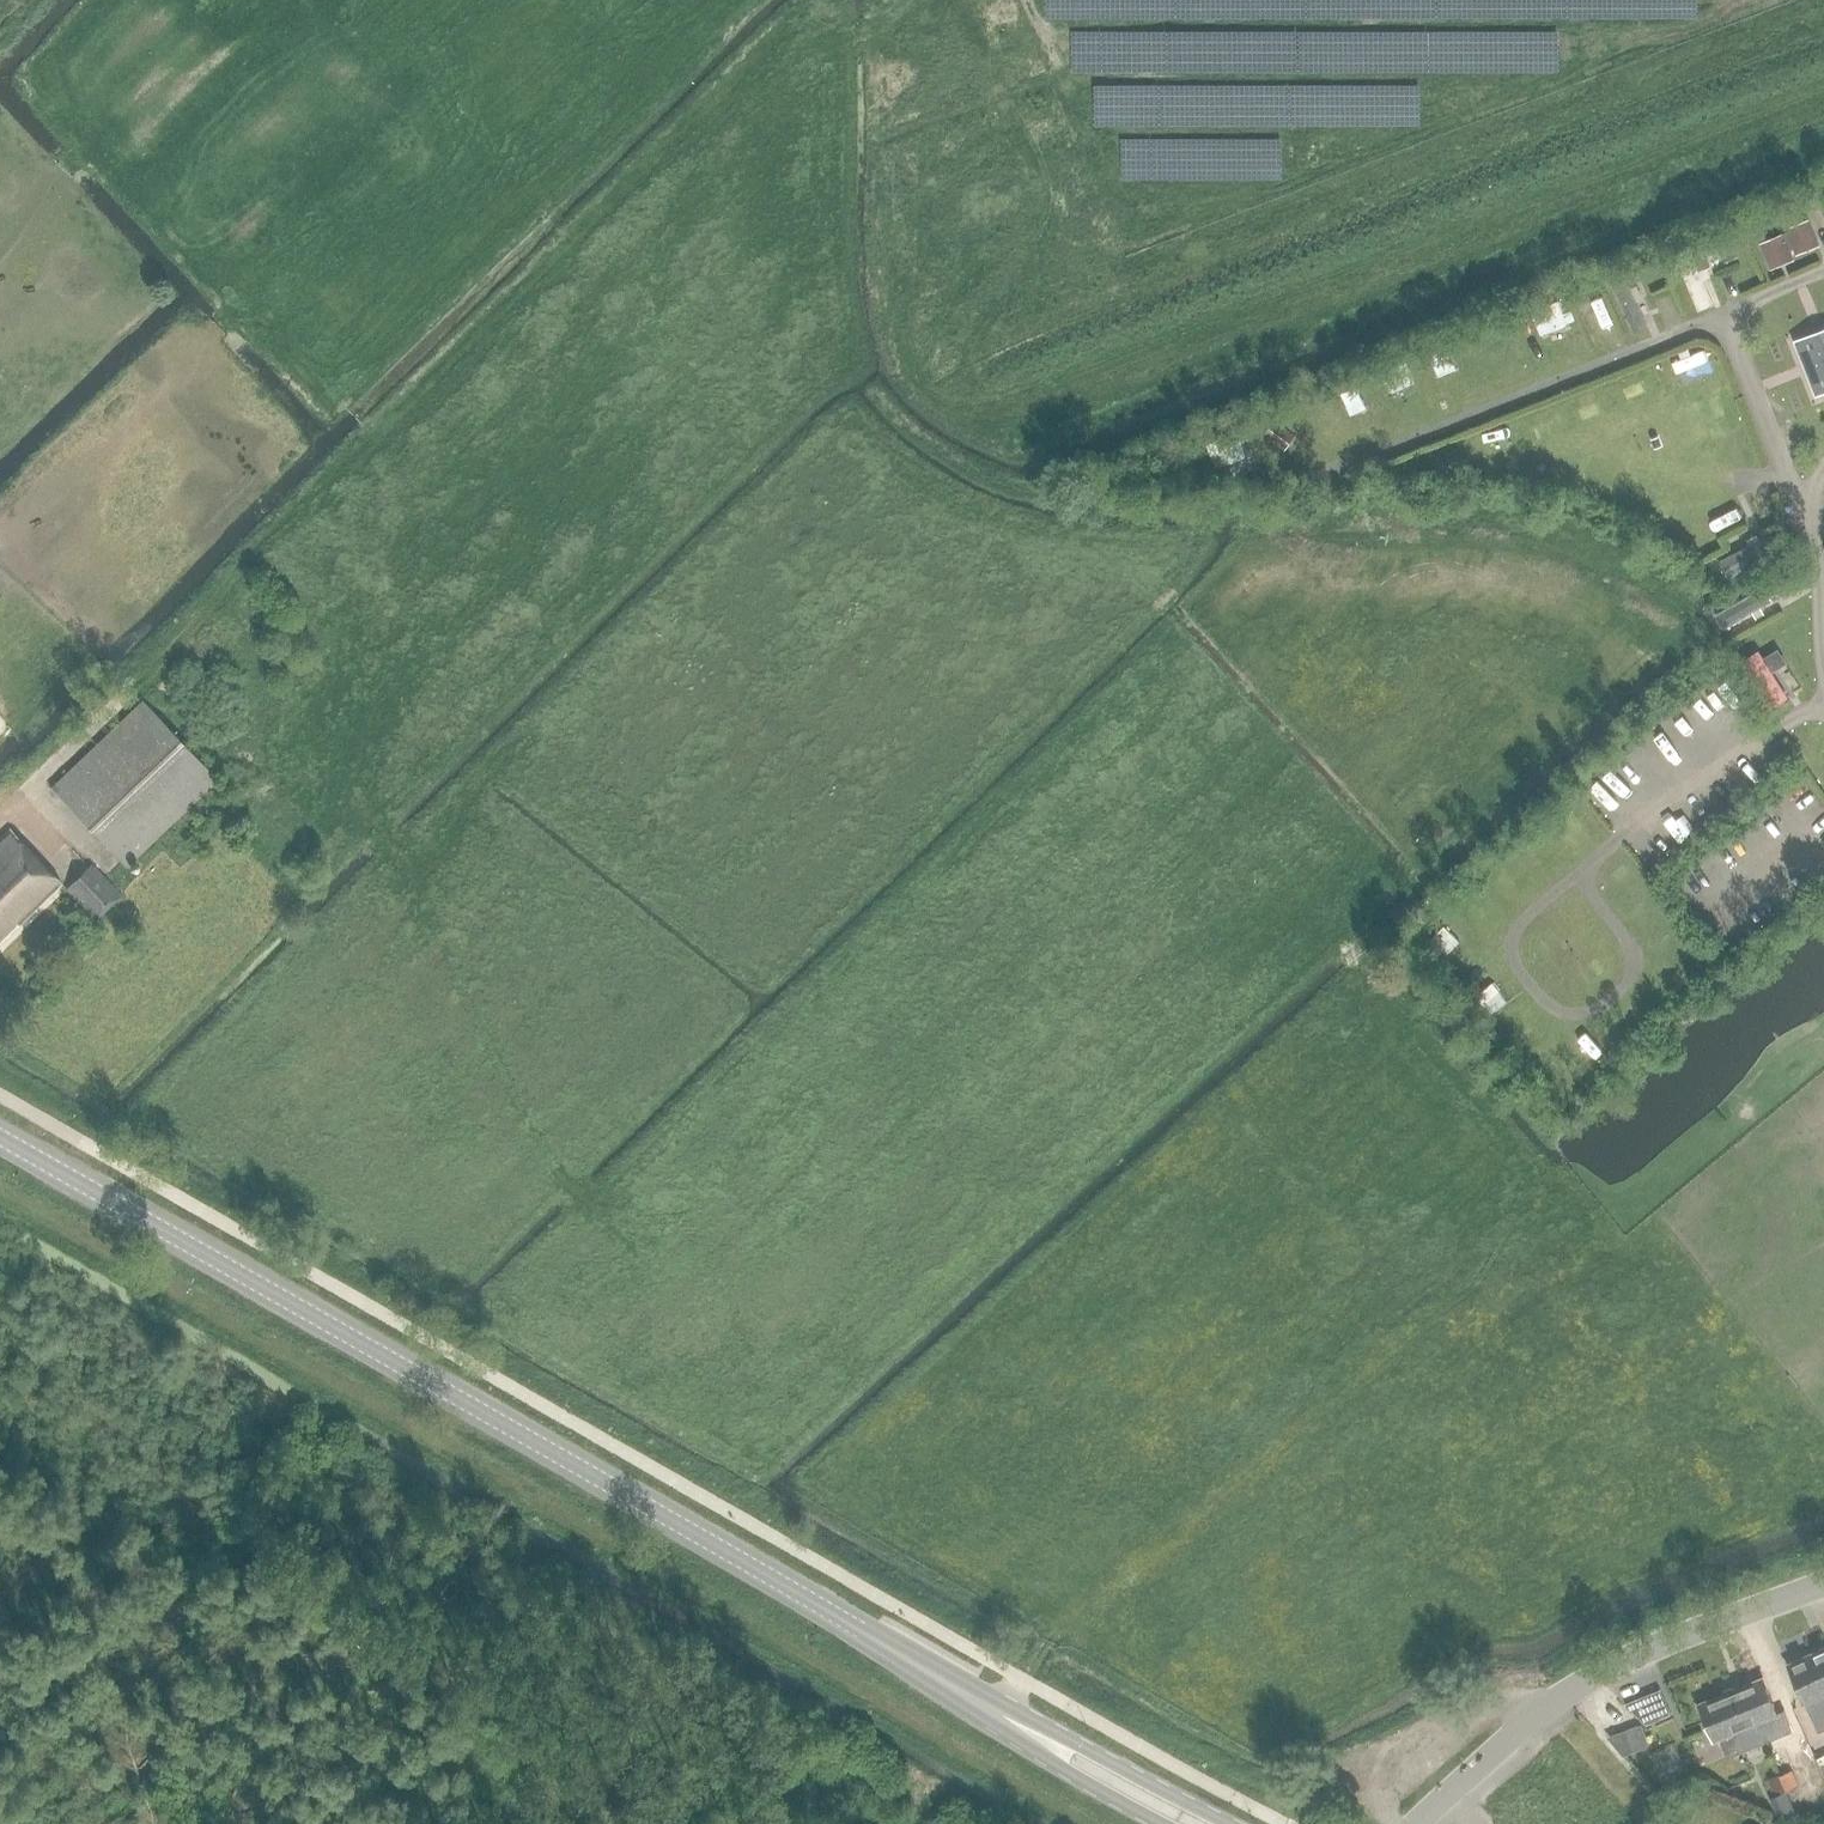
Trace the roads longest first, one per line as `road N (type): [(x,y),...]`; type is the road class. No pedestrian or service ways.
road 1 (secondary): [(1188,1823),(0,1138)]
road 2 (unclassified): [(1417,1823),(1553,1699),(1633,1655),(1823,1584)]

